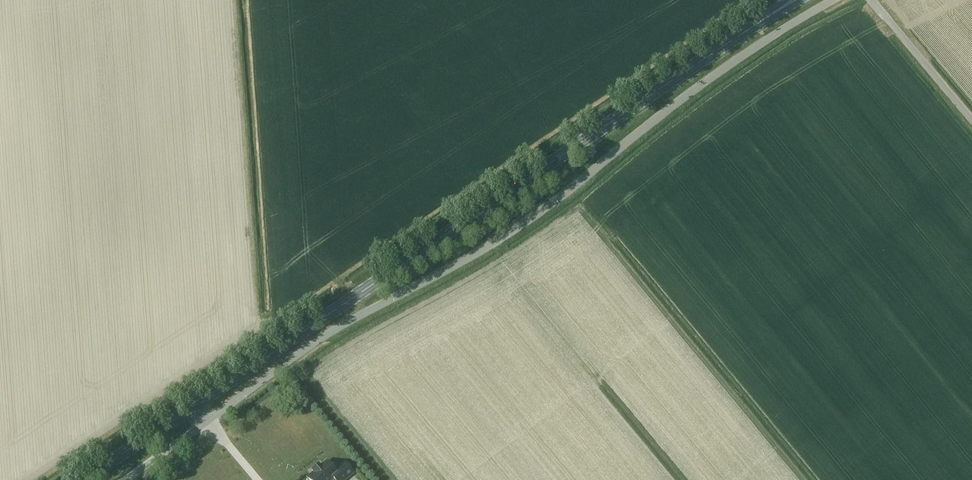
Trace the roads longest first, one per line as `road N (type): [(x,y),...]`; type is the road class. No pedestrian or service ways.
road 1 (unclassified): [(125,479),(319,339),(513,230),(693,90),(834,0)]
road 2 (primary): [(81,479),(760,21)]

